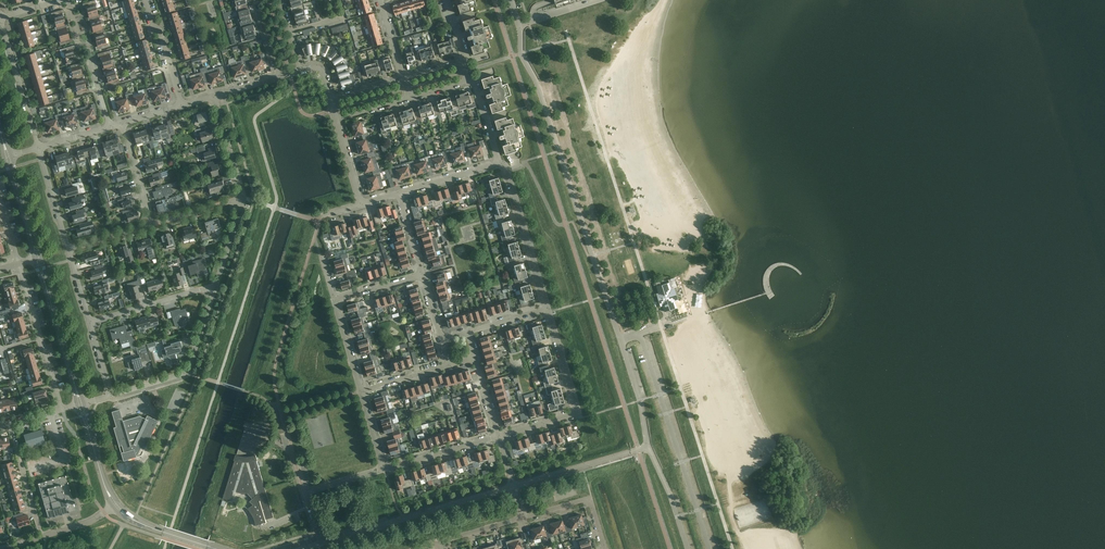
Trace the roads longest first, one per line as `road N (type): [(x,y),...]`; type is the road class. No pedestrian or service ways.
road 1 (unclassified): [(621,342),(521,55),(520,26)]
road 2 (residential): [(320,545),(513,488)]
road 3 (residential): [(498,437),(578,412),(547,308)]
road 4 (residential): [(111,396),(187,373),(217,287)]
road 5 (residential): [(547,308),(508,172),(497,164)]
road 6 (tertiary): [(81,405),(37,258)]
road 7 (residential): [(513,488),(649,447)]
road 8 (residential): [(384,470),(305,494),(320,545)]
road 9 (residential): [(40,147),(2,17)]
road 10 (residential): [(110,127),(68,0)]
road 11 (residential): [(92,321),(217,287)]
road 12 (residential): [(522,518),(589,500),(604,548)]

